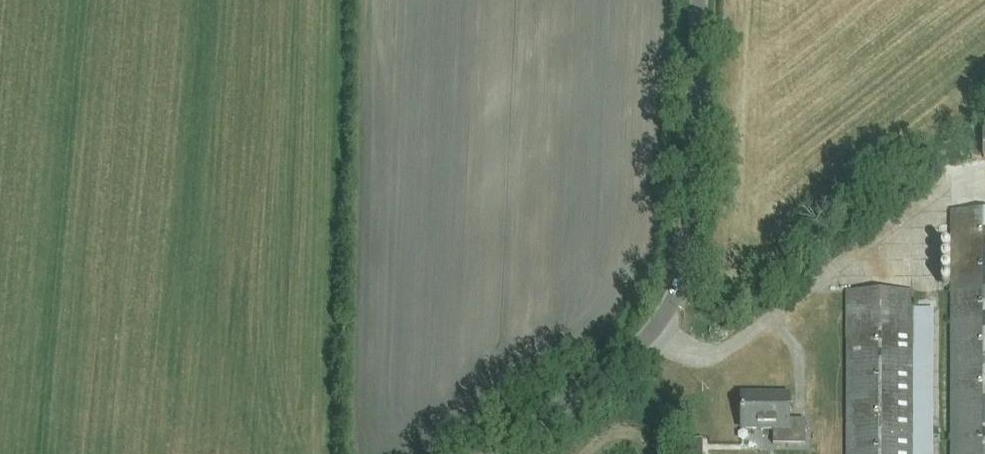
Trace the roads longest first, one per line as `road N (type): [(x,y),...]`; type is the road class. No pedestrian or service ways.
road 1 (unclassified): [(495,453),(642,339),(674,288),(696,0)]

